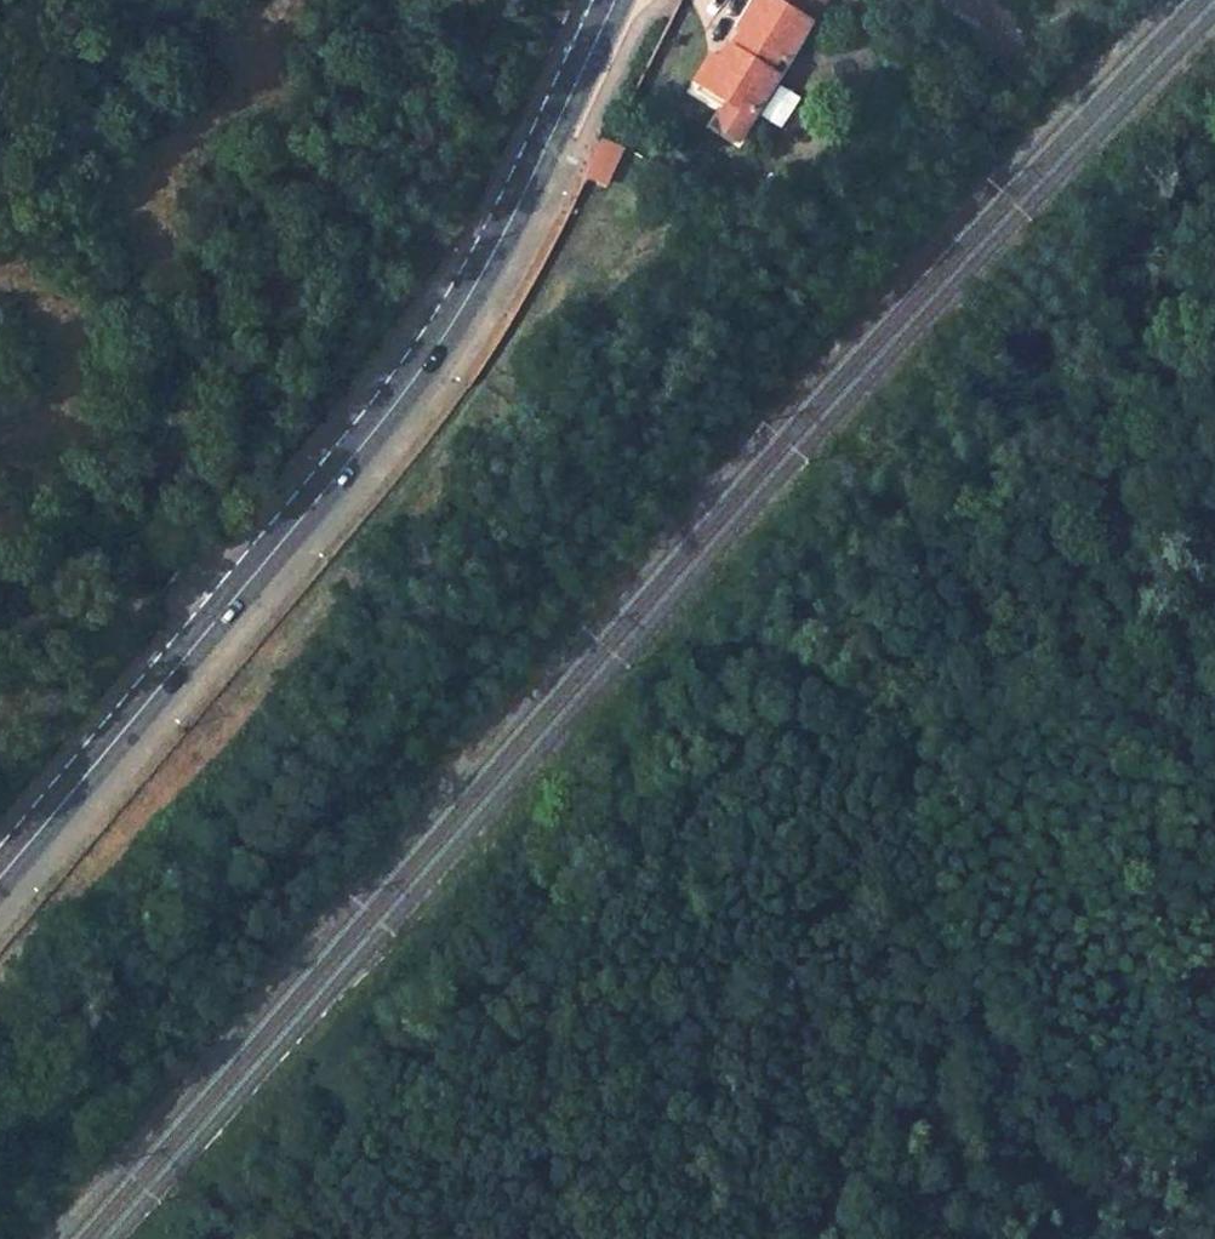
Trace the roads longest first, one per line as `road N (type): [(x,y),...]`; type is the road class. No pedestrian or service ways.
road 1 (secondary): [(0,868),(471,304),(625,0)]

